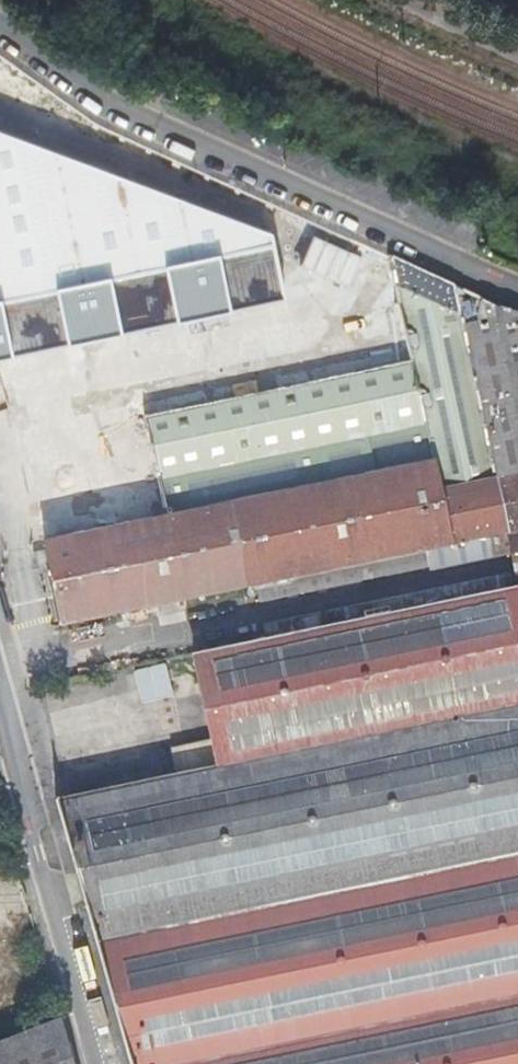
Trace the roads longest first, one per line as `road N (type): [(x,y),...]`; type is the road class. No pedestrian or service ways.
road 1 (unclassified): [(517,287),(102,99),(0,30)]
road 2 (unclassified): [(0,691),(102,1063)]

